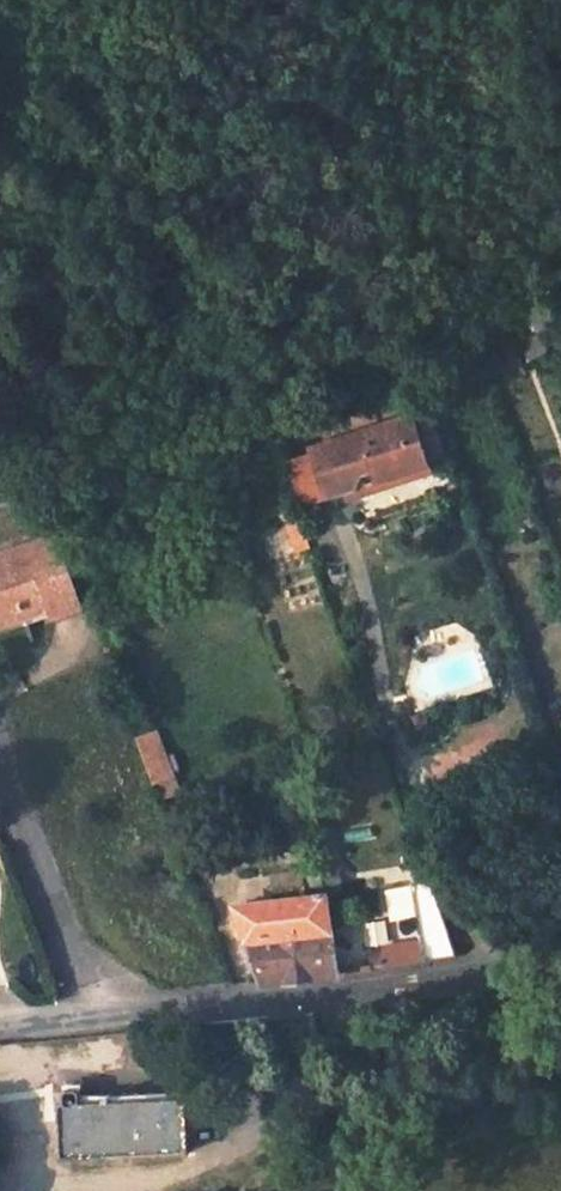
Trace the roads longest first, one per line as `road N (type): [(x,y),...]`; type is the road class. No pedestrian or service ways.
road 1 (residential): [(90,1014),(560,955)]
road 2 (residential): [(0,764),(90,1014)]

